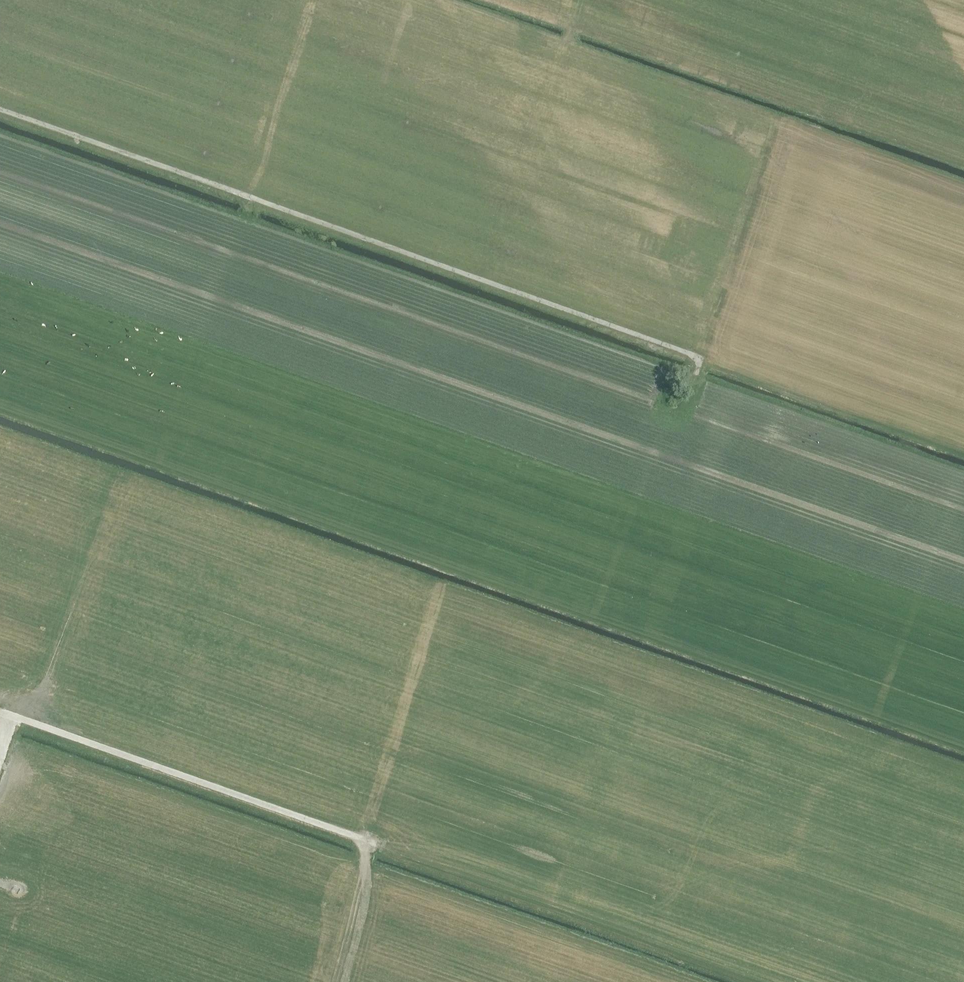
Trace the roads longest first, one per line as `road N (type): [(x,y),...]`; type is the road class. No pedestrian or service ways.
road 1 (track): [(689,394),(700,365),(691,357),(0,111)]
road 2 (track): [(9,715),(355,837),(365,848),(373,892),(348,981)]

